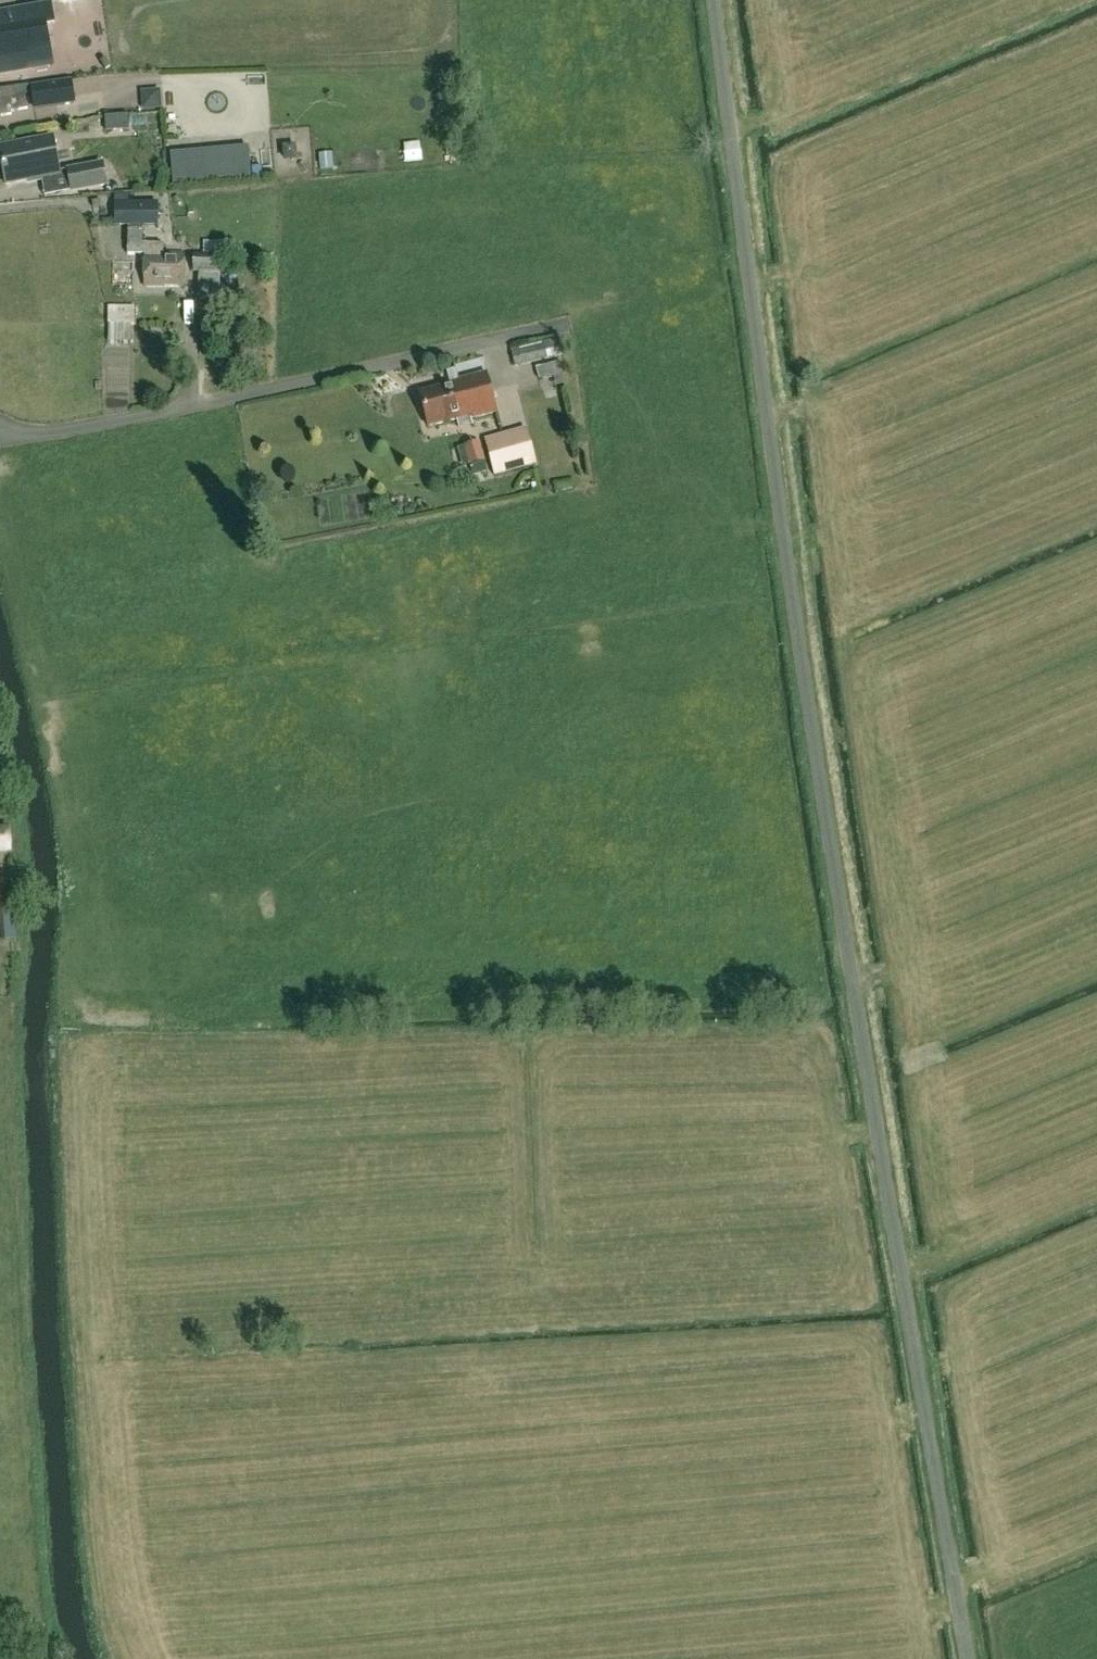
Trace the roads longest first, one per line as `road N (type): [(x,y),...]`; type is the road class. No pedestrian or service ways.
road 1 (unclassified): [(959,1658),(906,1279),(840,917),(717,0)]

